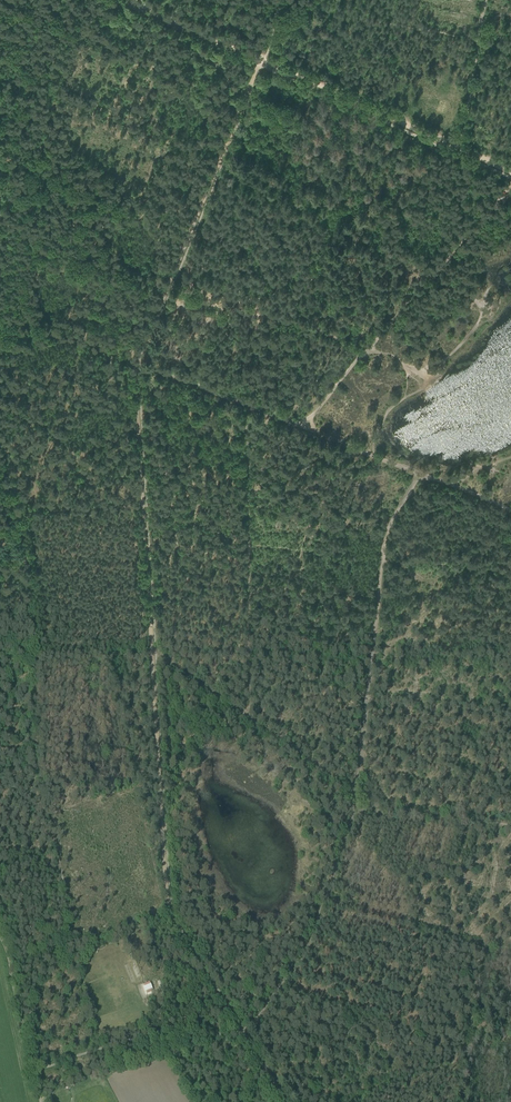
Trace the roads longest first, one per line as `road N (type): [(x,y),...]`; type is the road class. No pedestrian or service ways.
road 1 (track): [(259,58),(135,376),(167,903),(235,1024)]
road 2 (track): [(249,719),(158,654),(36,658),(27,559)]
road 3 (track): [(492,316),(435,275),(218,163)]
road 4 (track): [(251,449),(249,719)]
road 5 (track): [(0,314),(252,405)]
road 6 (track): [(239,109),(5,0)]
road 7 (track): [(421,475),(386,537),(367,694)]
road 8 (track): [(459,149),(259,58)]
road 9 (track): [(365,352),(505,193)]
road 10 (track): [(182,249),(171,226),(7,156)]
road 11 (track): [(279,8),(479,37)]
road 12 (track): [(279,992),(309,949),(354,812)]
road 13 (track): [(35,767),(38,807),(79,944)]
road 14 (track): [(0,223),(164,293)]
road 15 (track): [(8,966),(170,912)]
road 16 (track): [(486,0),(459,149)]
road 17 (track): [(365,352),(303,425),(252,405)]
road 18 (track): [(354,812),(355,792),(249,719)]
road 19 (track): [(36,658),(37,761),(0,782)]
road 20 (track): [(367,694),(510,712)]
road 21 (track): [(33,1074),(0,936)]
road 22 (track): [(307,323),(182,263)]
road 23 (track): [(259,58),(135,0)]
road 24 (track): [(354,812),(488,824)]

